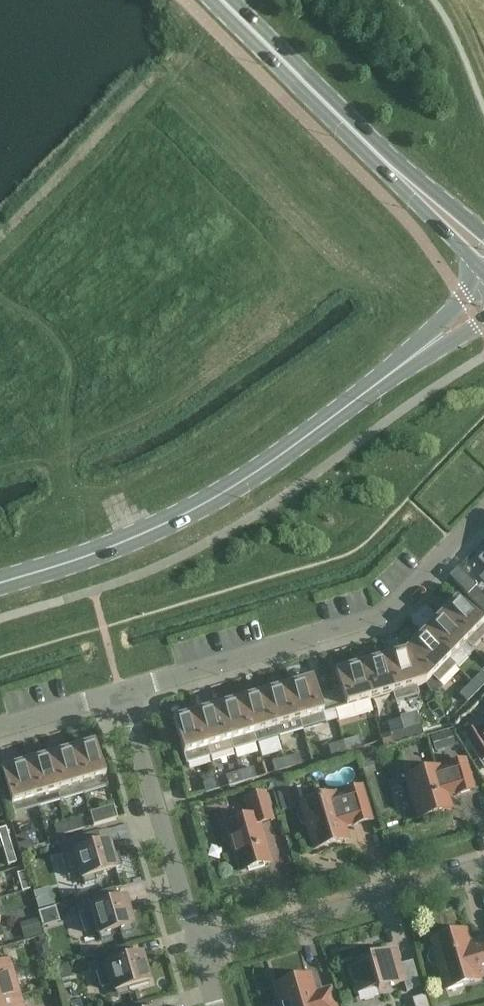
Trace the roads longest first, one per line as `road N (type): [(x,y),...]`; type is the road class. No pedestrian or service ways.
road 1 (tertiary): [(0,584),(139,537),(198,508),(423,349)]
road 2 (residential): [(126,697),(381,623),(483,526)]
road 3 (tertiary): [(209,0),(483,278)]
road 4 (tertiary): [(483,237),(235,0)]
road 5 (residential): [(205,952),(483,871)]
road 6 (residential): [(205,952),(126,697)]
road 7 (residential): [(0,734),(126,697)]

